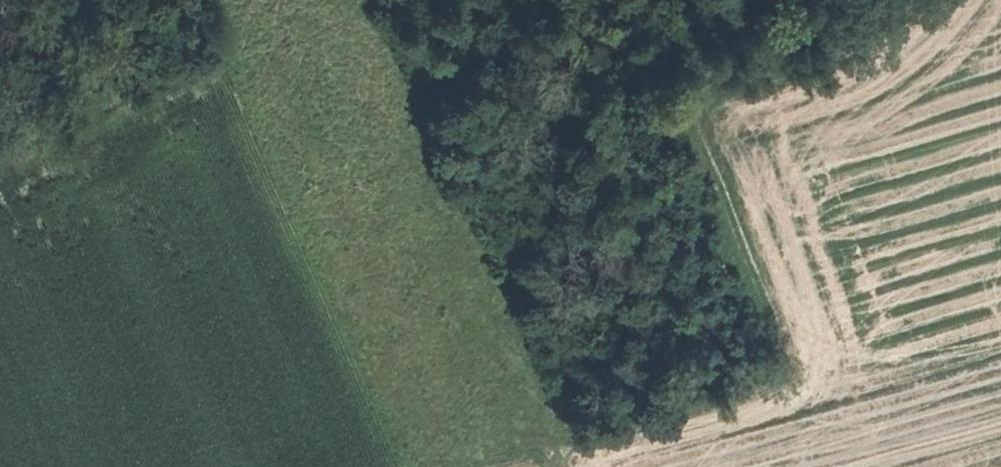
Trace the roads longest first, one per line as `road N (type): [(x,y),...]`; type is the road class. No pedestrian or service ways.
road 1 (track): [(913,0),(858,52),(752,106),(722,131),(781,375),(558,452),(554,466)]

